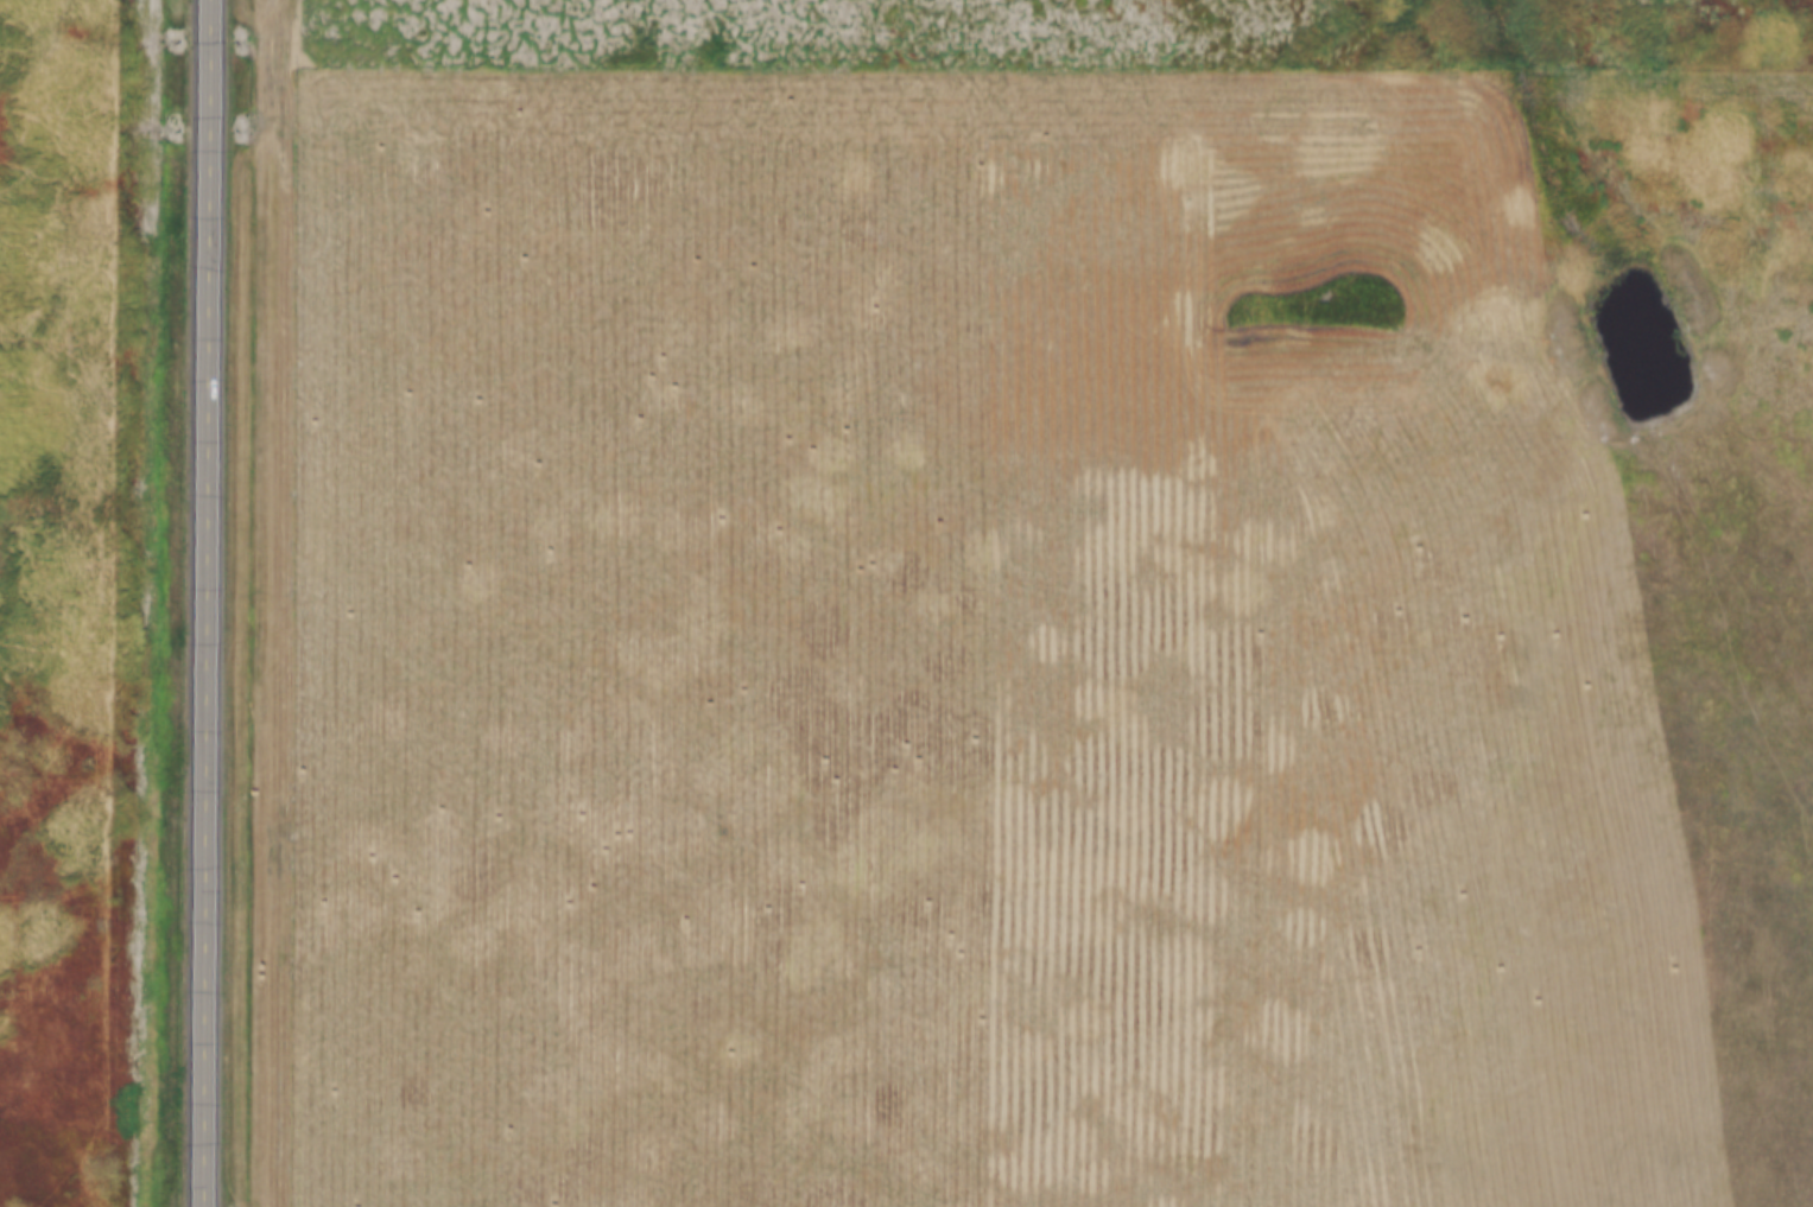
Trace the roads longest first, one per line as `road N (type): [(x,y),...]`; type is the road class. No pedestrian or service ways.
road 1 (primary): [(208,1206),(216,0)]

